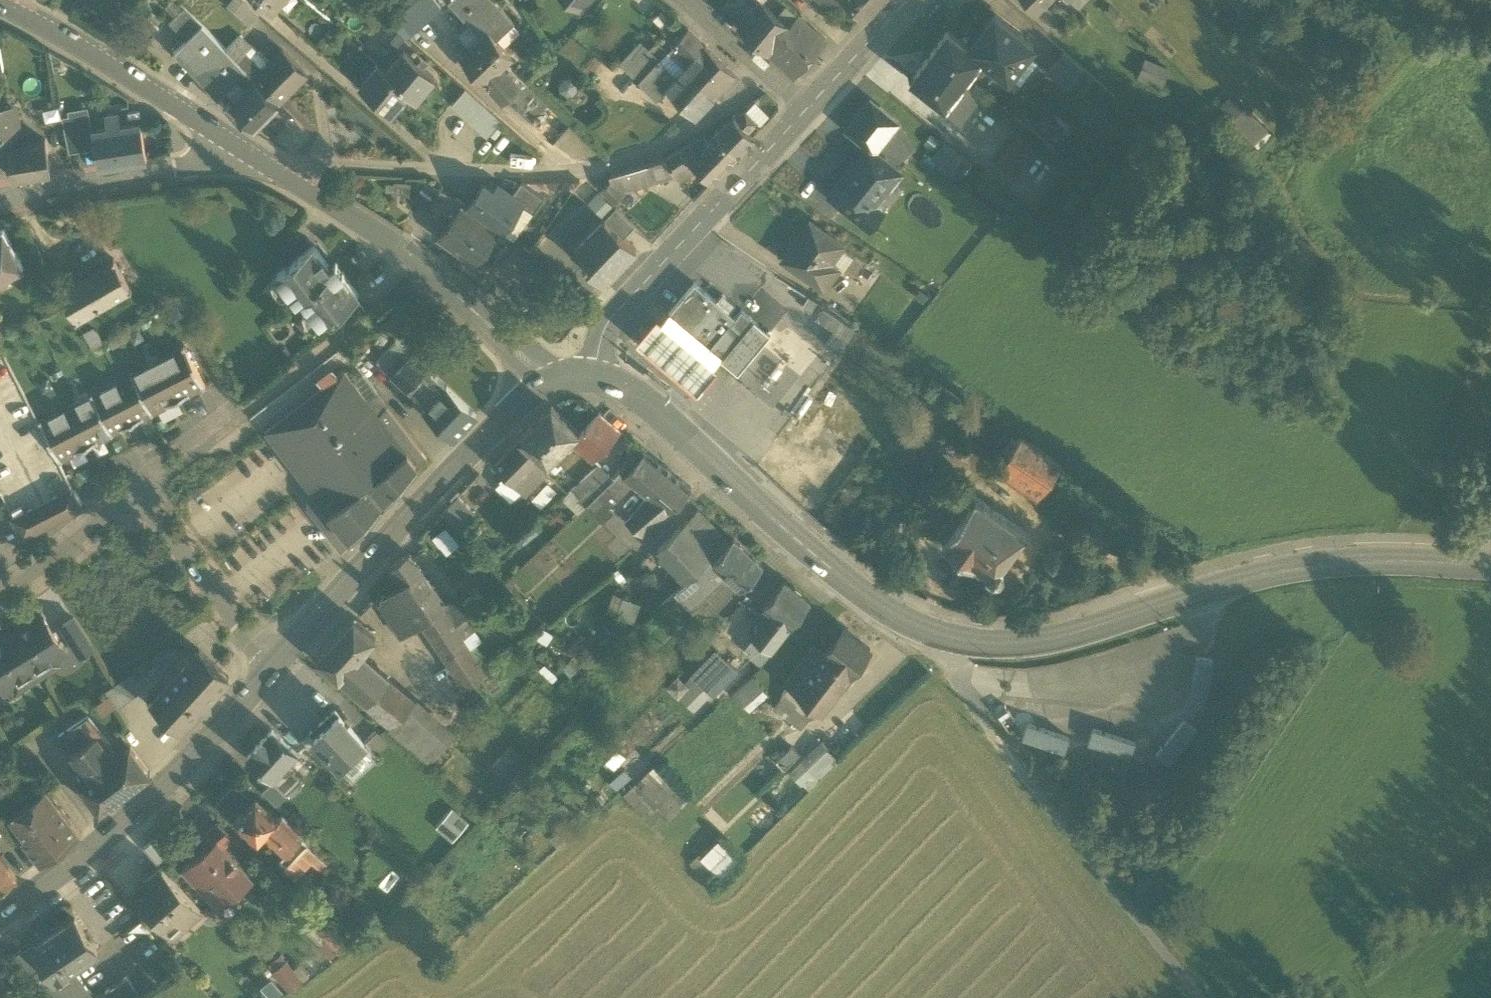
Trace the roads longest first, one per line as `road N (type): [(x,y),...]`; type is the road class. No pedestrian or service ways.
road 1 (secondary): [(1490,560),(1314,564),(1212,587),(1052,641),(963,641),(883,607),(614,386),(591,378)]
road 2 (residential): [(275,169),(531,170),(609,162),(658,149),(770,73)]
road 3 (track): [(1200,997),(912,625)]
road 4 (secondary): [(278,666),(507,415),(556,380)]
road 5 (secondary): [(0,921),(187,769),(278,666)]
road 6 (secondary): [(591,378),(606,326),(621,306),(810,103)]
road 7 (residential): [(275,169),(430,270),(556,380)]
road 8 (residential): [(11,5),(275,169)]
road 9 (residential): [(275,169),(207,171),(0,205)]
road 10 (residential): [(133,496),(347,333)]
road 11 (residential): [(278,666),(133,496)]
road 12 (residential): [(0,596),(133,496)]
road 13 (secondary): [(810,103),(909,0)]

